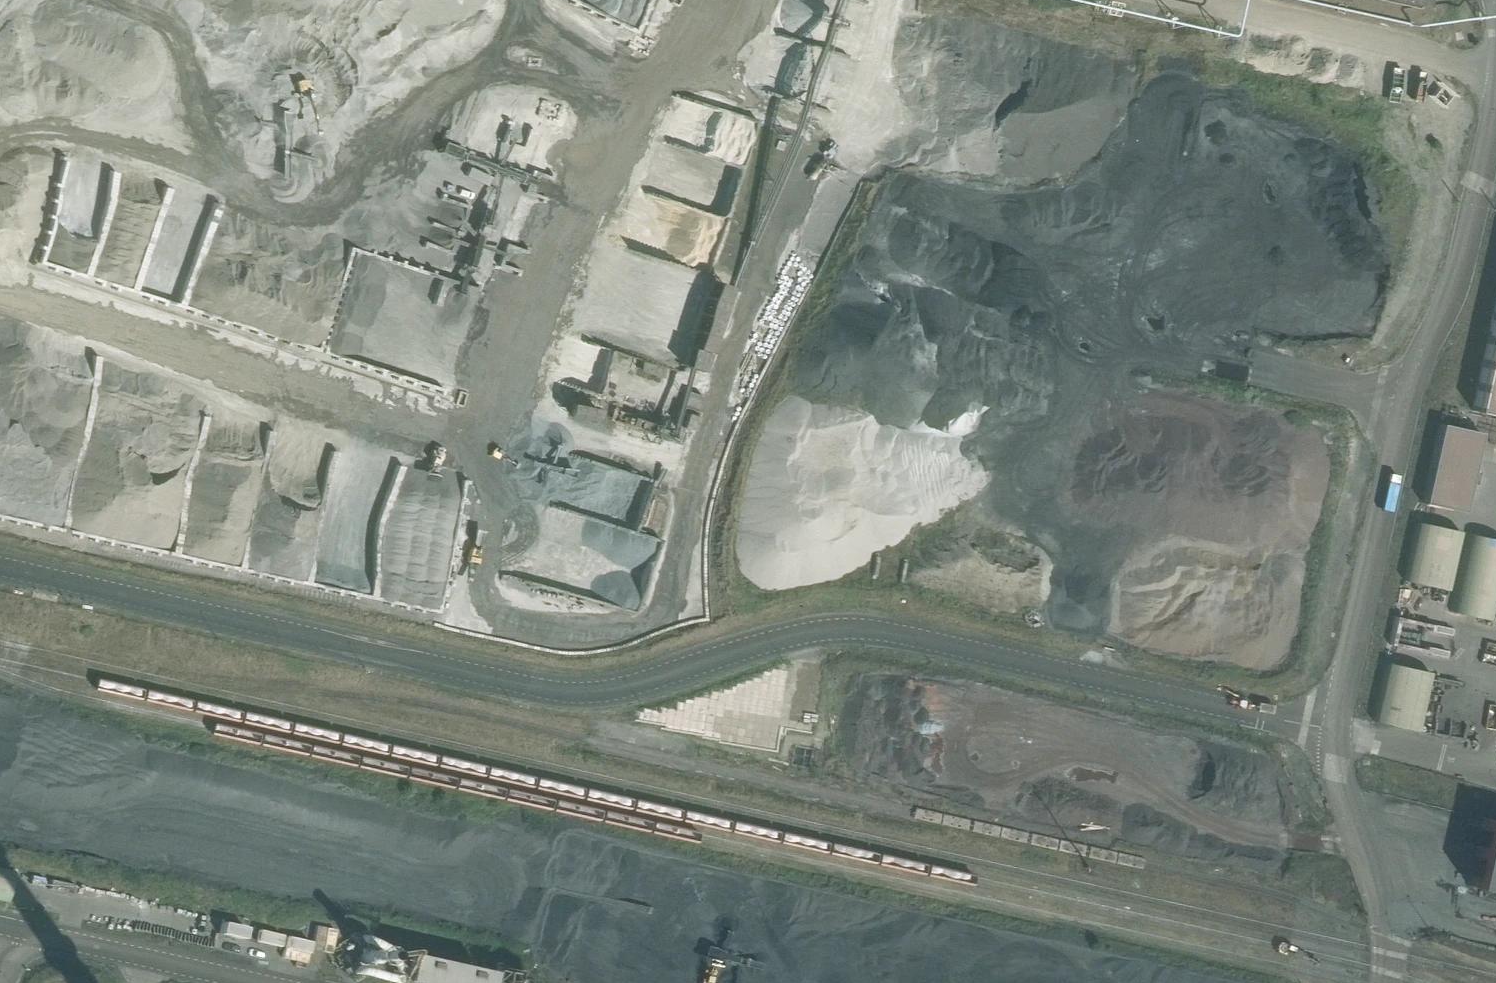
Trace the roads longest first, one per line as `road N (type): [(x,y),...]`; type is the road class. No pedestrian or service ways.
road 1 (track): [(710,0),(525,305),(464,590),(445,597),(241,556),(0,496)]
road 2 (track): [(635,124),(605,77),(581,0)]

